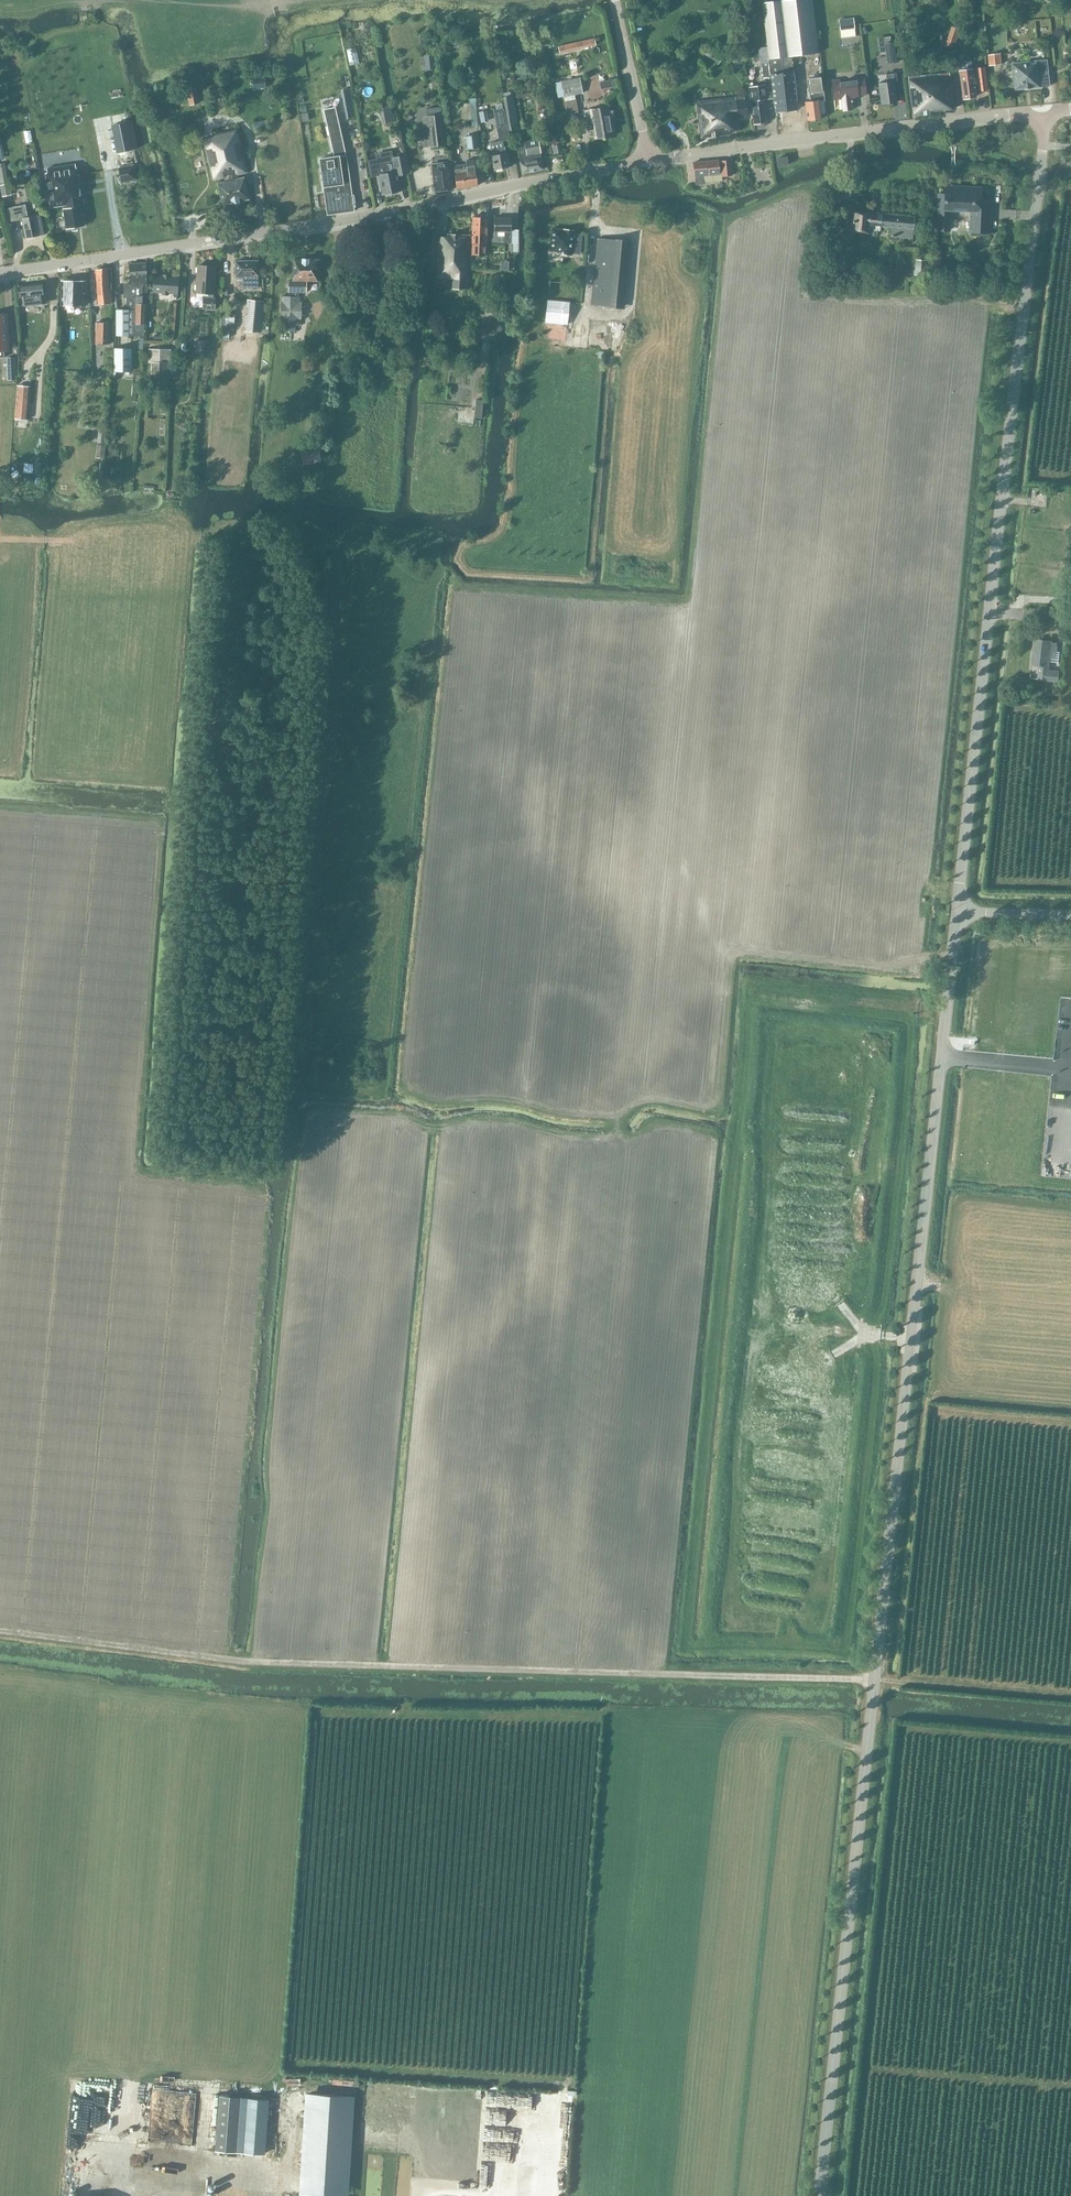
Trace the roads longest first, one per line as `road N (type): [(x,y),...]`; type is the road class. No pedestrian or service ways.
road 1 (unclassified): [(822,2195),(951,927)]
road 2 (unclassified): [(951,927),(1043,121)]
road 3 (tertiary): [(0,275),(371,215),(623,165),(646,154)]
road 4 (tertiary): [(646,154),(673,157),(1008,114),(1043,121)]
road 5 (unclassified): [(646,154),(615,0)]
road 6 (unclassified): [(951,927),(1070,929)]

